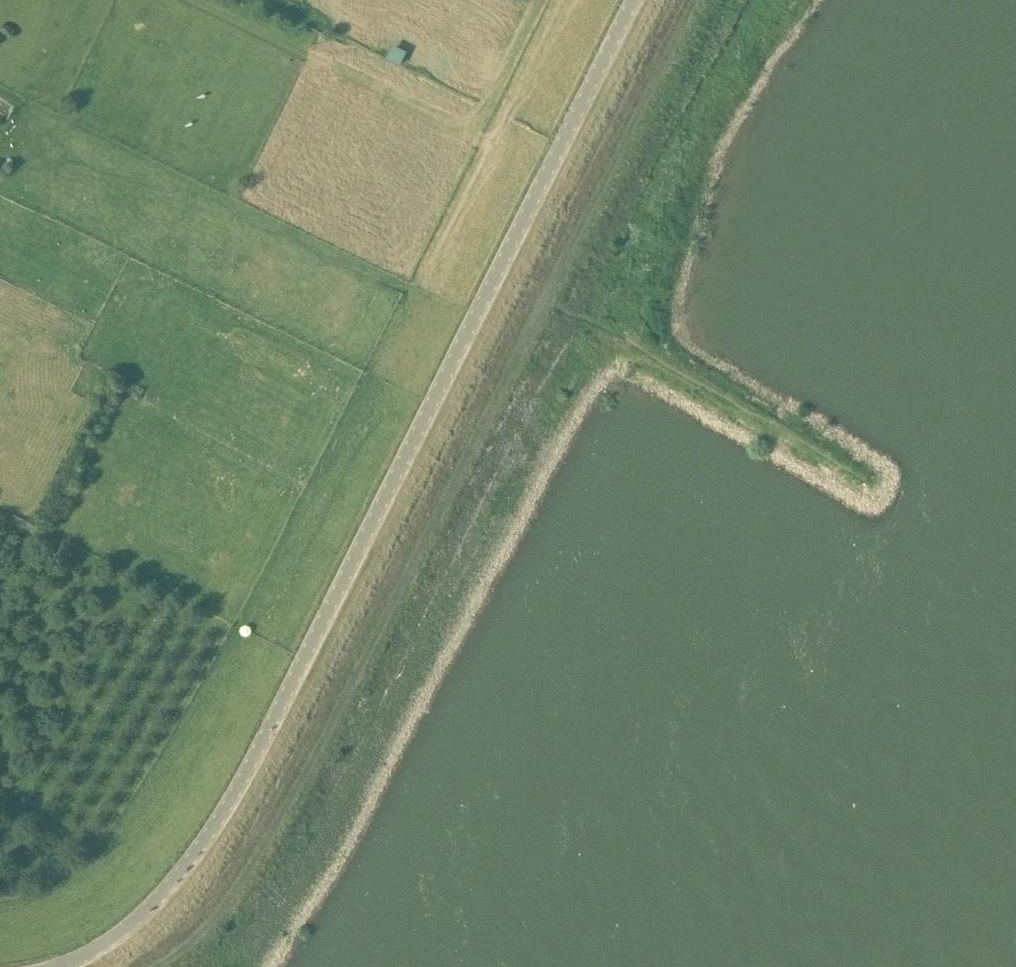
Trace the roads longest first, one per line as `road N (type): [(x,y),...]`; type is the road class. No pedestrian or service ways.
road 1 (unclassified): [(55,966),(138,919),(194,859),(328,617),(634,0)]

